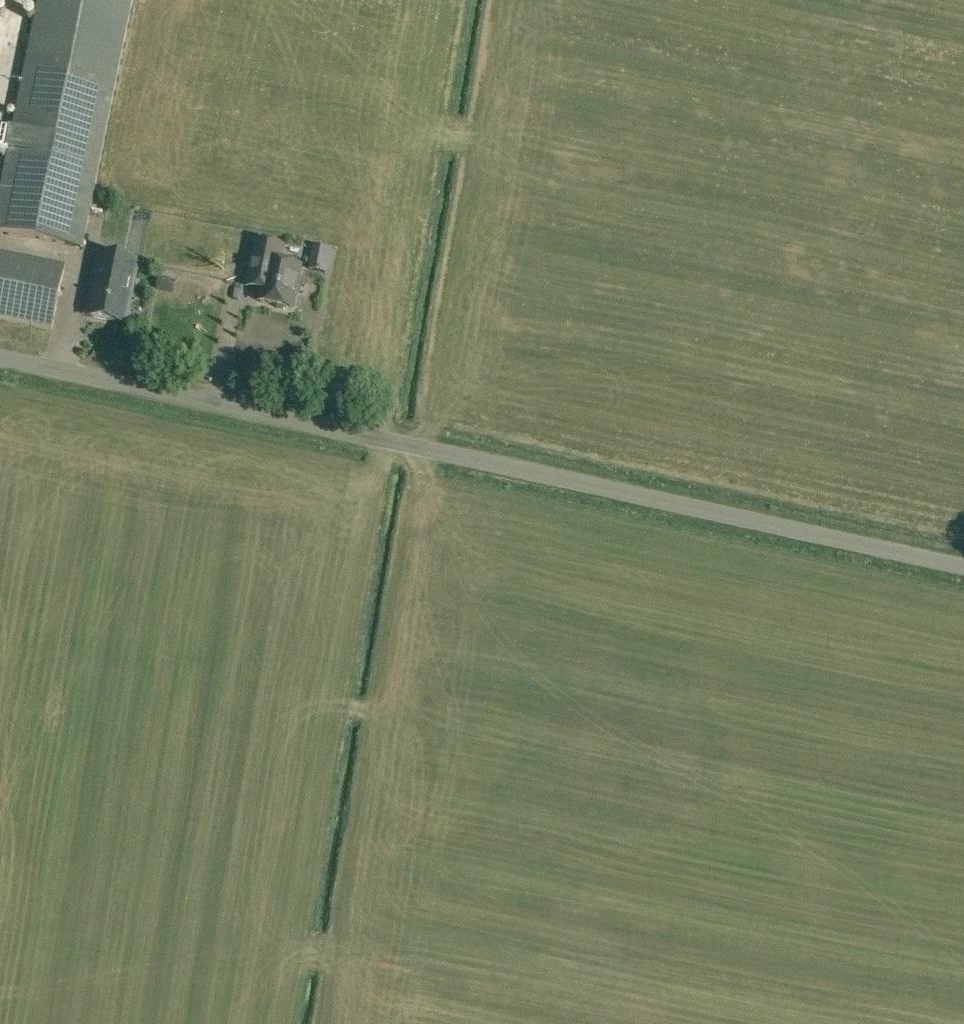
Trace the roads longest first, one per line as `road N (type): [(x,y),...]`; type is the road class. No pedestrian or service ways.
road 1 (unclassified): [(963,566),(0,357)]

